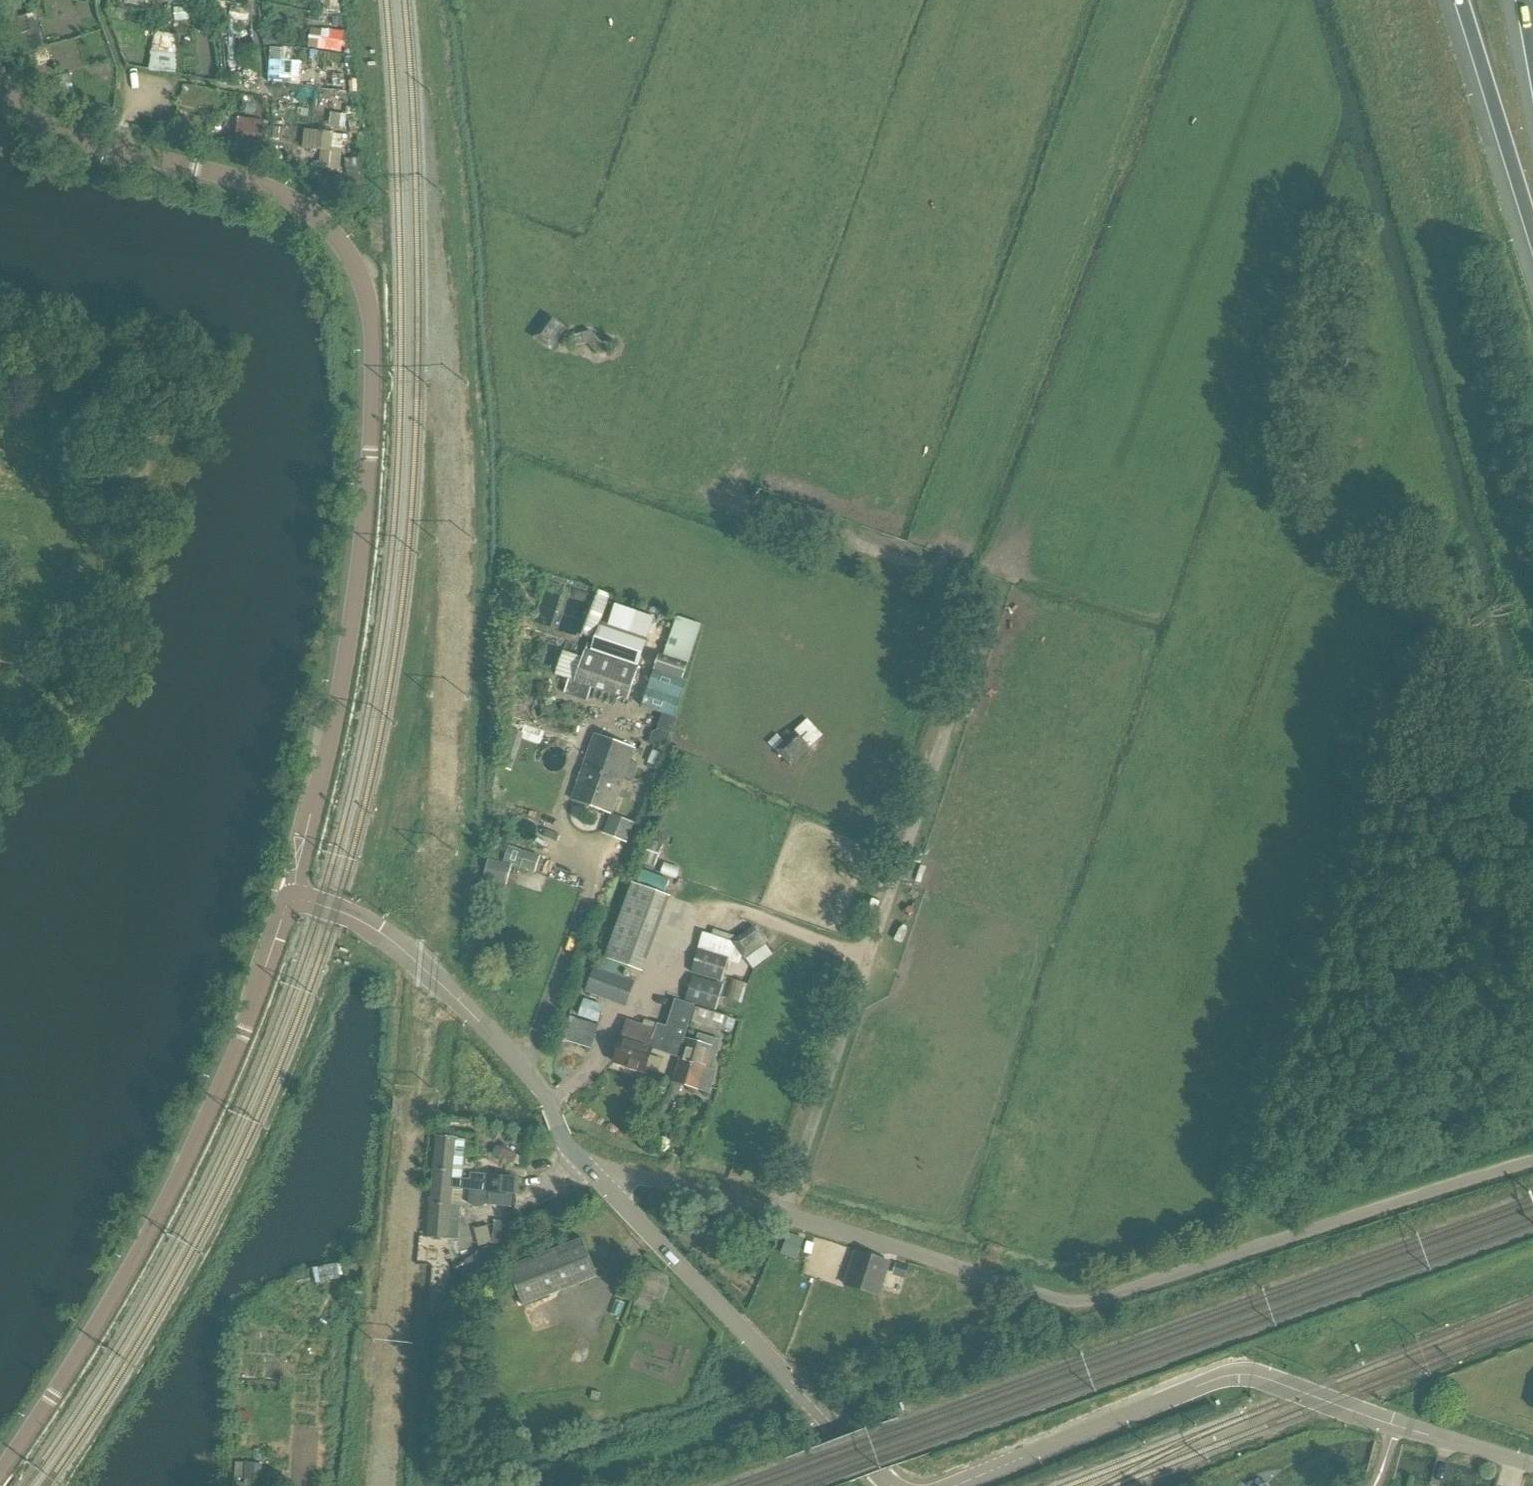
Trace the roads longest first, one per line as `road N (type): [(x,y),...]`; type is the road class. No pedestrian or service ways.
road 1 (unclassified): [(290,895),(339,698),(364,532),(373,323),(364,288),(346,252),(297,203),(230,177),(57,132),(0,83)]
road 2 (unclassified): [(589,1168),(729,1199),(1080,1304),(1532,1161)]
road 3 (unclassified): [(0,1471),(166,1201),(244,1033),(290,895)]
road 4 (unclassified): [(1532,1466),(1244,1375),(1220,1377),(957,1485)]
road 5 (track): [(1532,618),(1467,398),(1400,94)]
road 6 (unclassified): [(894,1485),(589,1168)]
road 7 (unclassified): [(589,1168),(525,1068),(420,965),(360,921),(290,895)]
road 8 (motorway): [(1462,0),(1532,233)]

